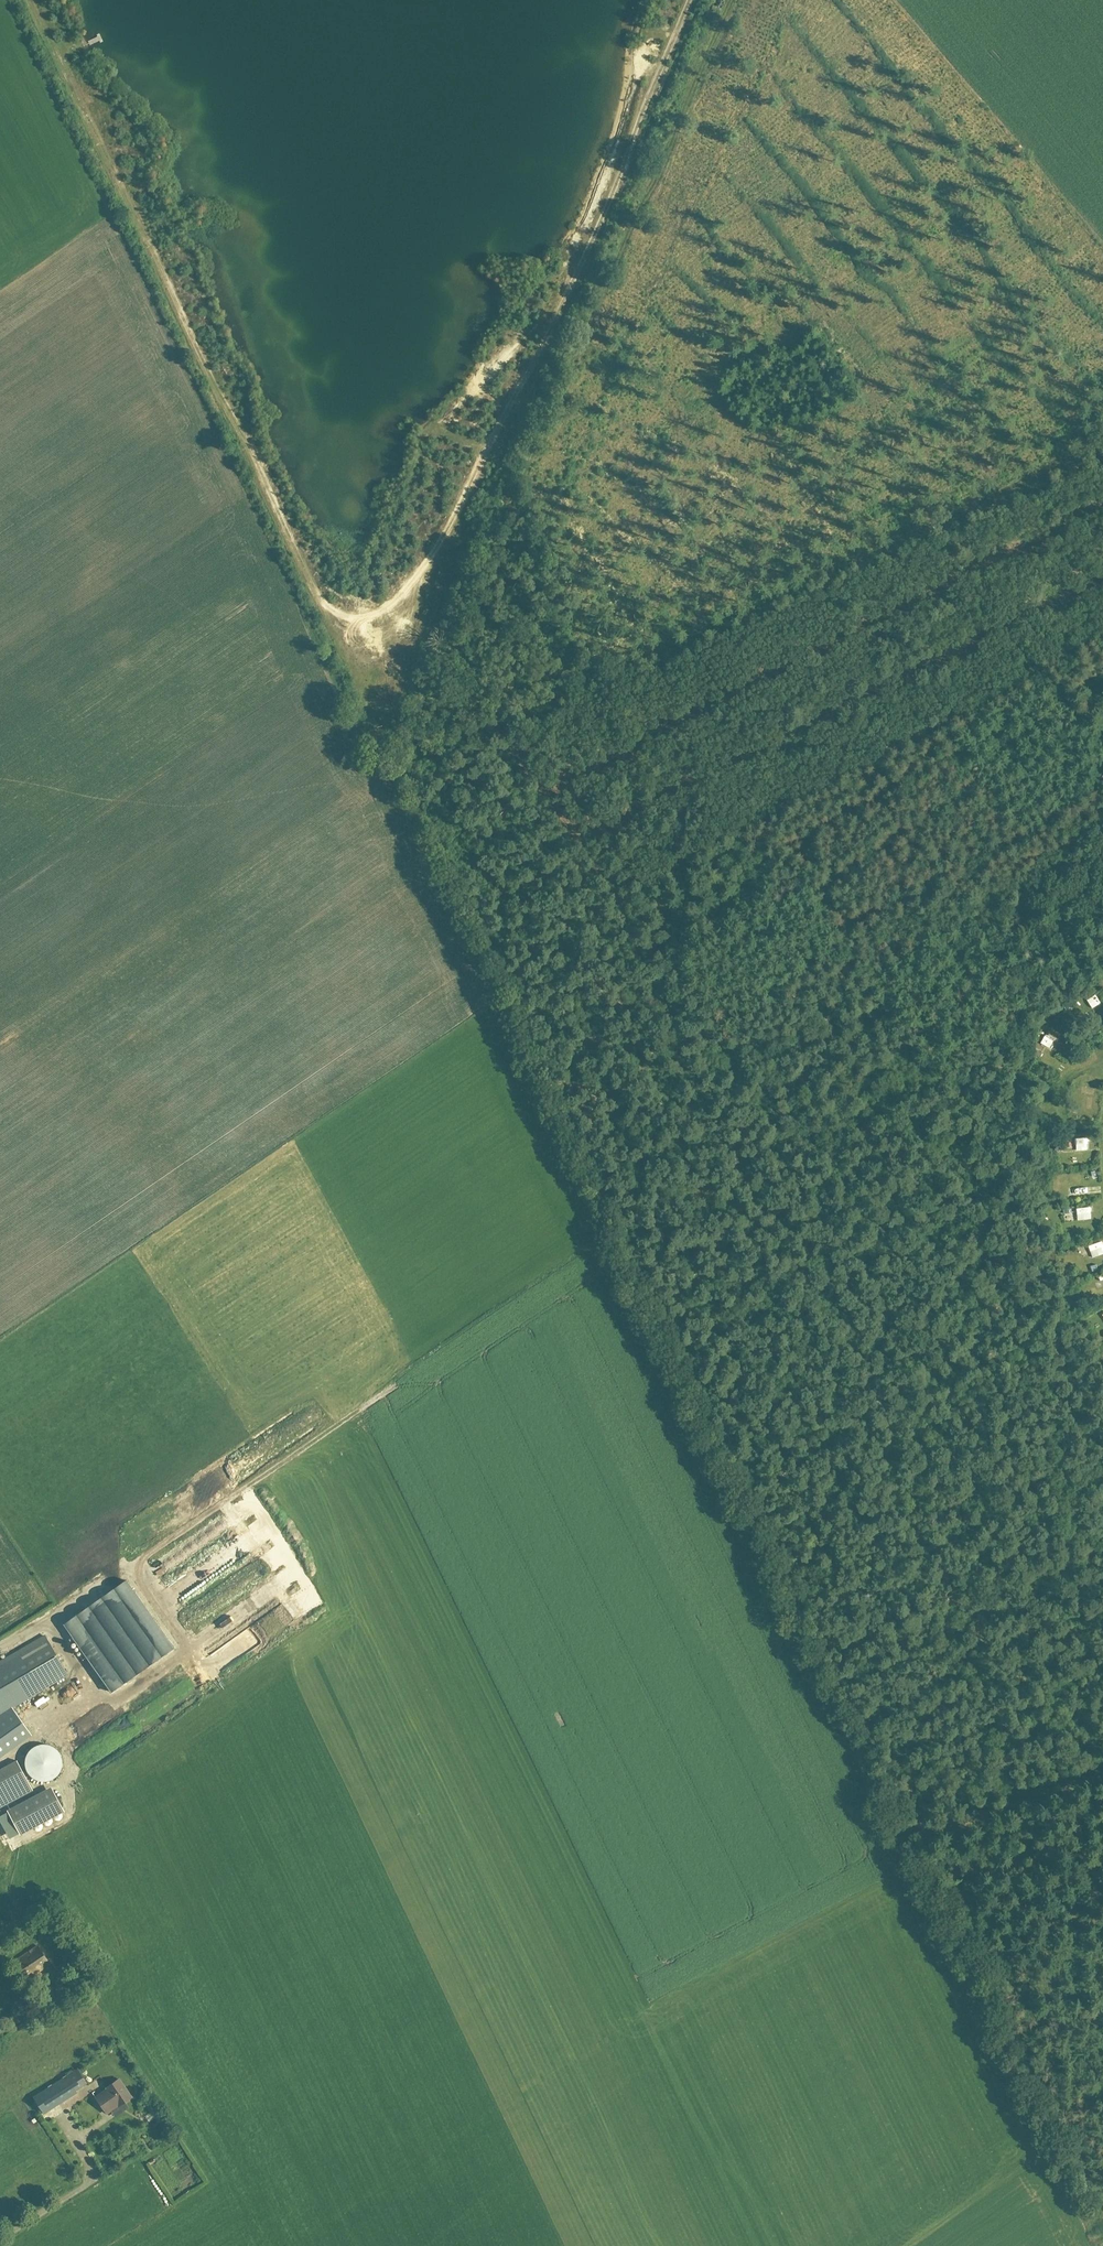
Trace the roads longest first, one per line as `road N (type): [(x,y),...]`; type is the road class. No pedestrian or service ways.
road 1 (track): [(690,0),(522,383),(404,594),(380,615),(359,615),(338,615),(322,601),(37,0)]

